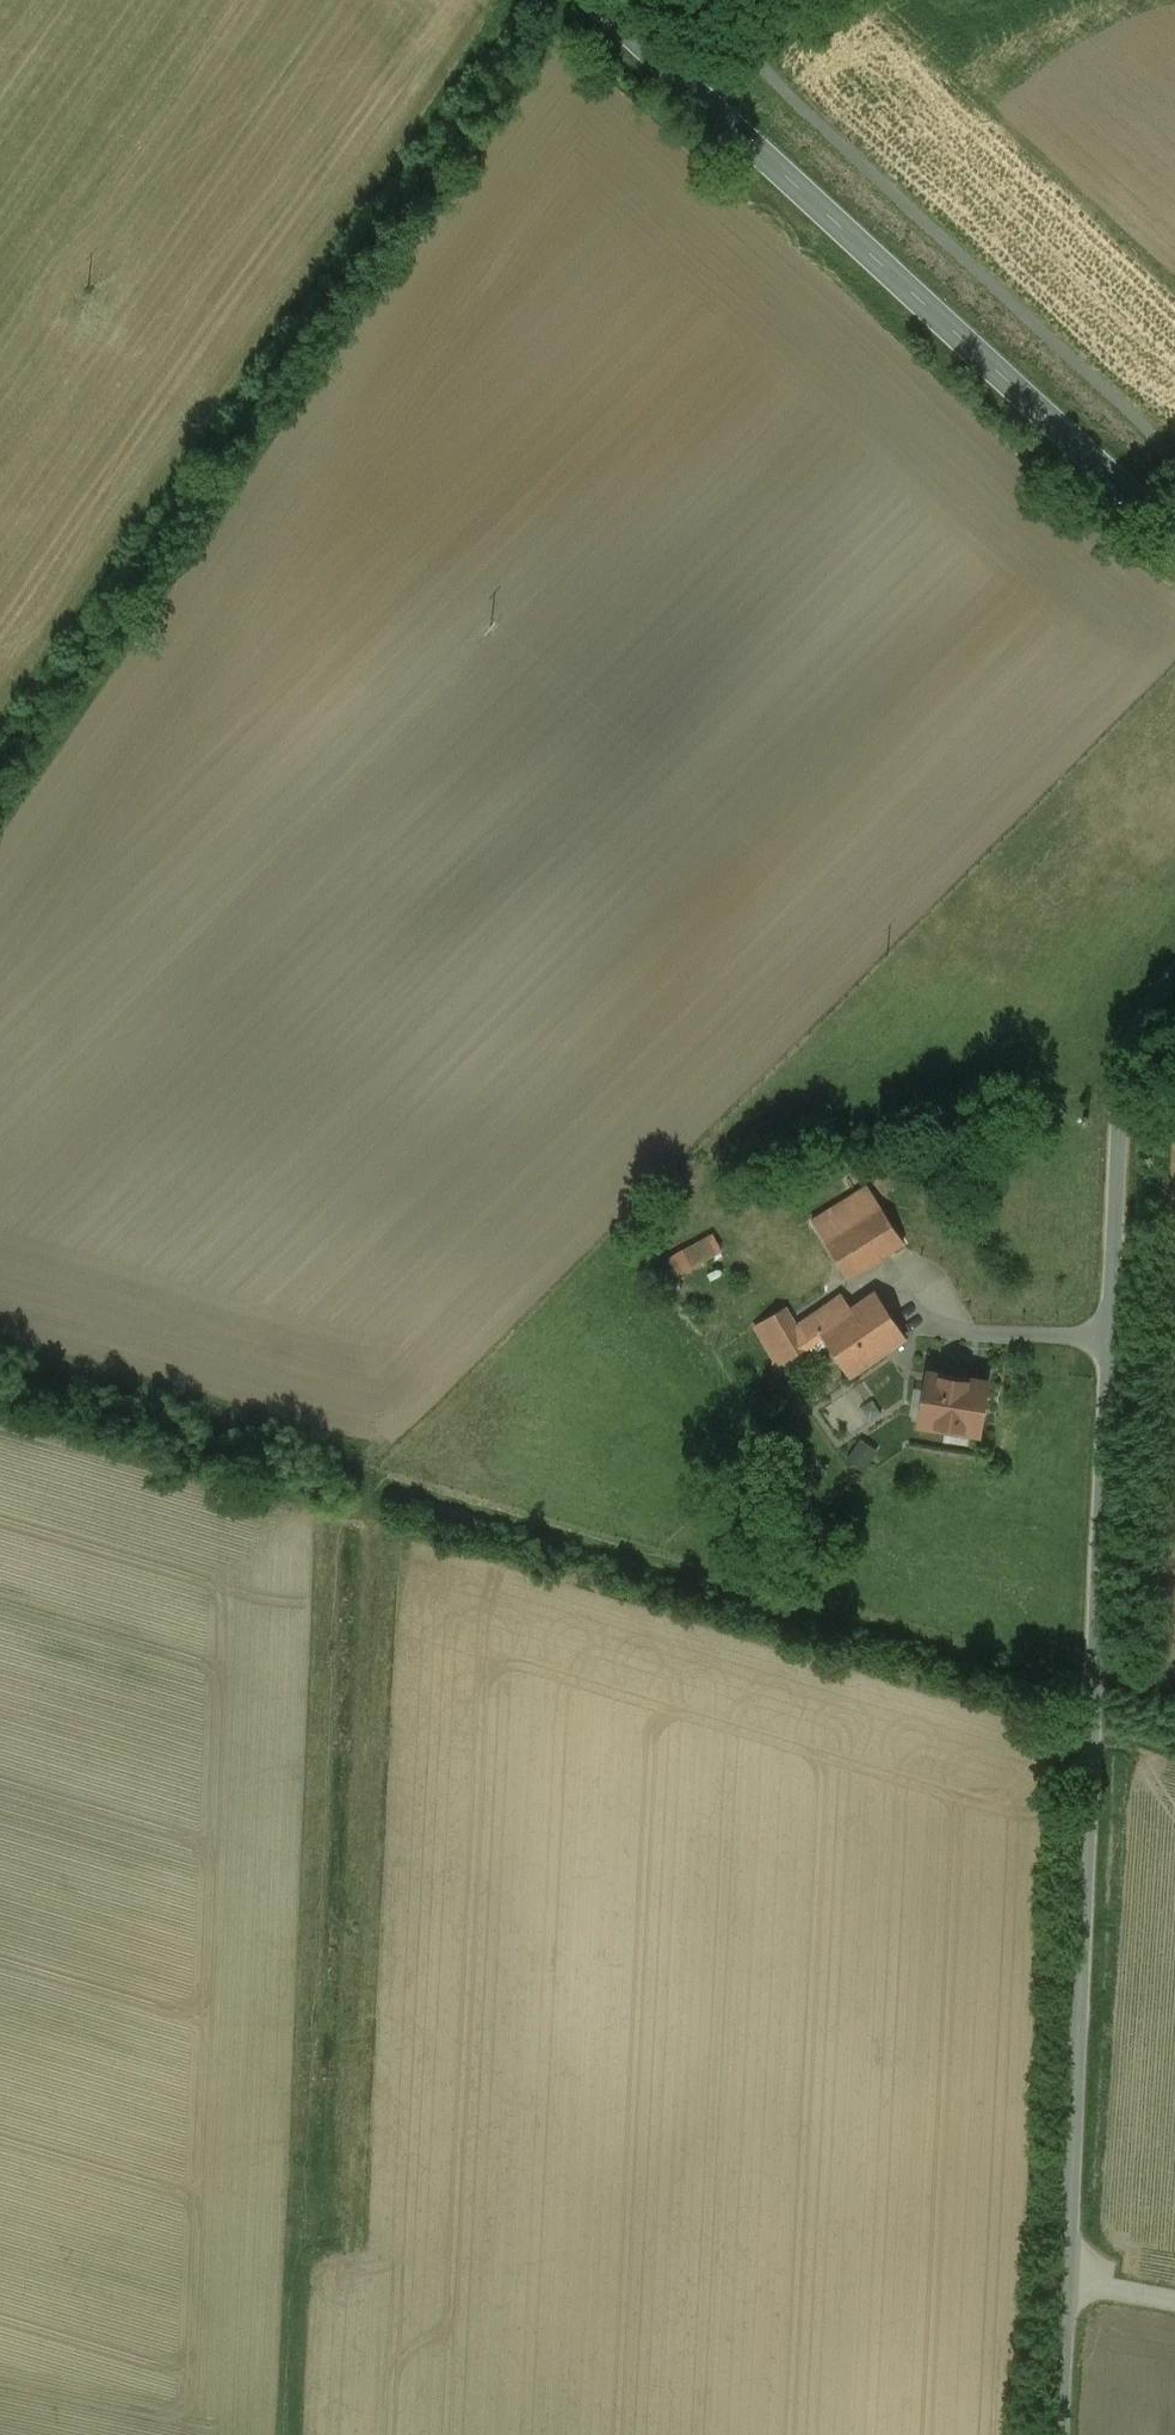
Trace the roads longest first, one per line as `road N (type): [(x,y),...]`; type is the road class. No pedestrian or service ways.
road 1 (unclassified): [(1060,2434),(1120,1130),(1135,1041),(1174,979)]
road 2 (secondary): [(598,0),(1174,533)]

